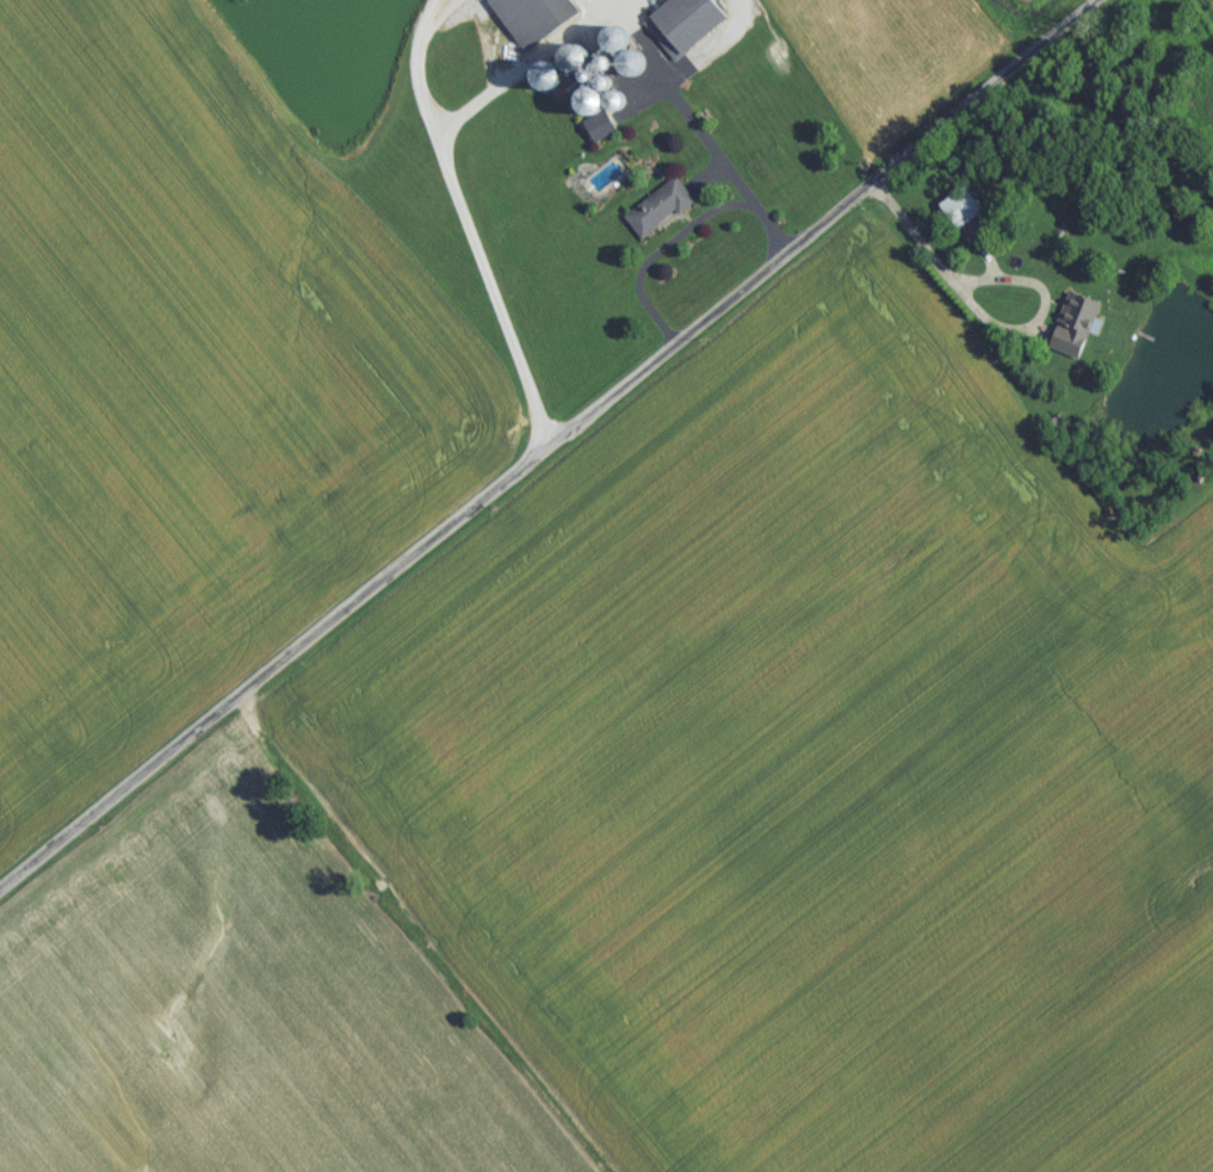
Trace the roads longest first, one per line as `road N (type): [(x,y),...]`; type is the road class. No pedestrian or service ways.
road 1 (residential): [(0,877),(397,554),(1107,0)]
road 2 (residential): [(873,186),(954,246),(998,254),(1078,219),(1133,222),(1180,228),(1212,257)]

